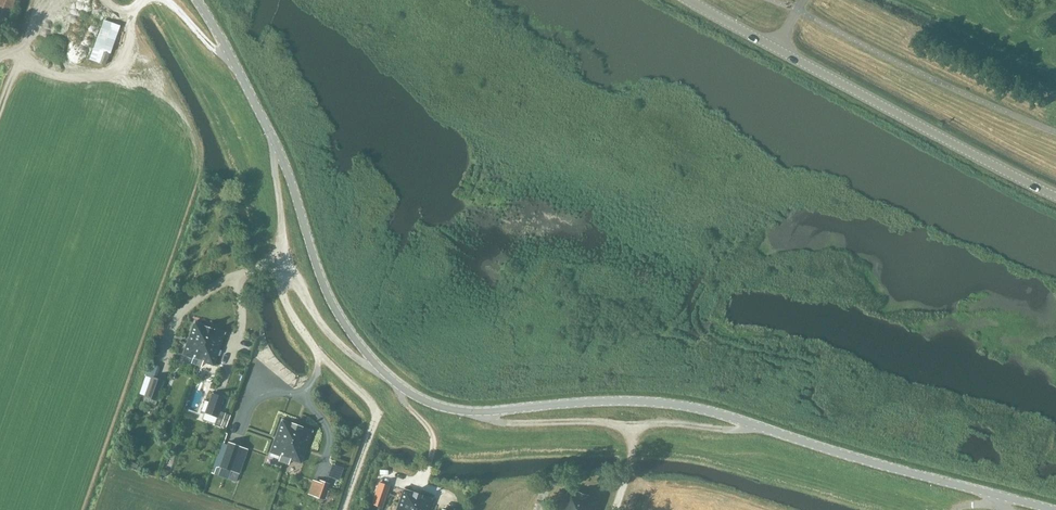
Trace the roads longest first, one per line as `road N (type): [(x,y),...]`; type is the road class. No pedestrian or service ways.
road 1 (unclassified): [(1053,509),(695,407),(597,401),(483,413),(452,410),(405,390),(334,307),(275,145),(196,0)]
road 2 (secondary): [(1055,197),(688,0)]

